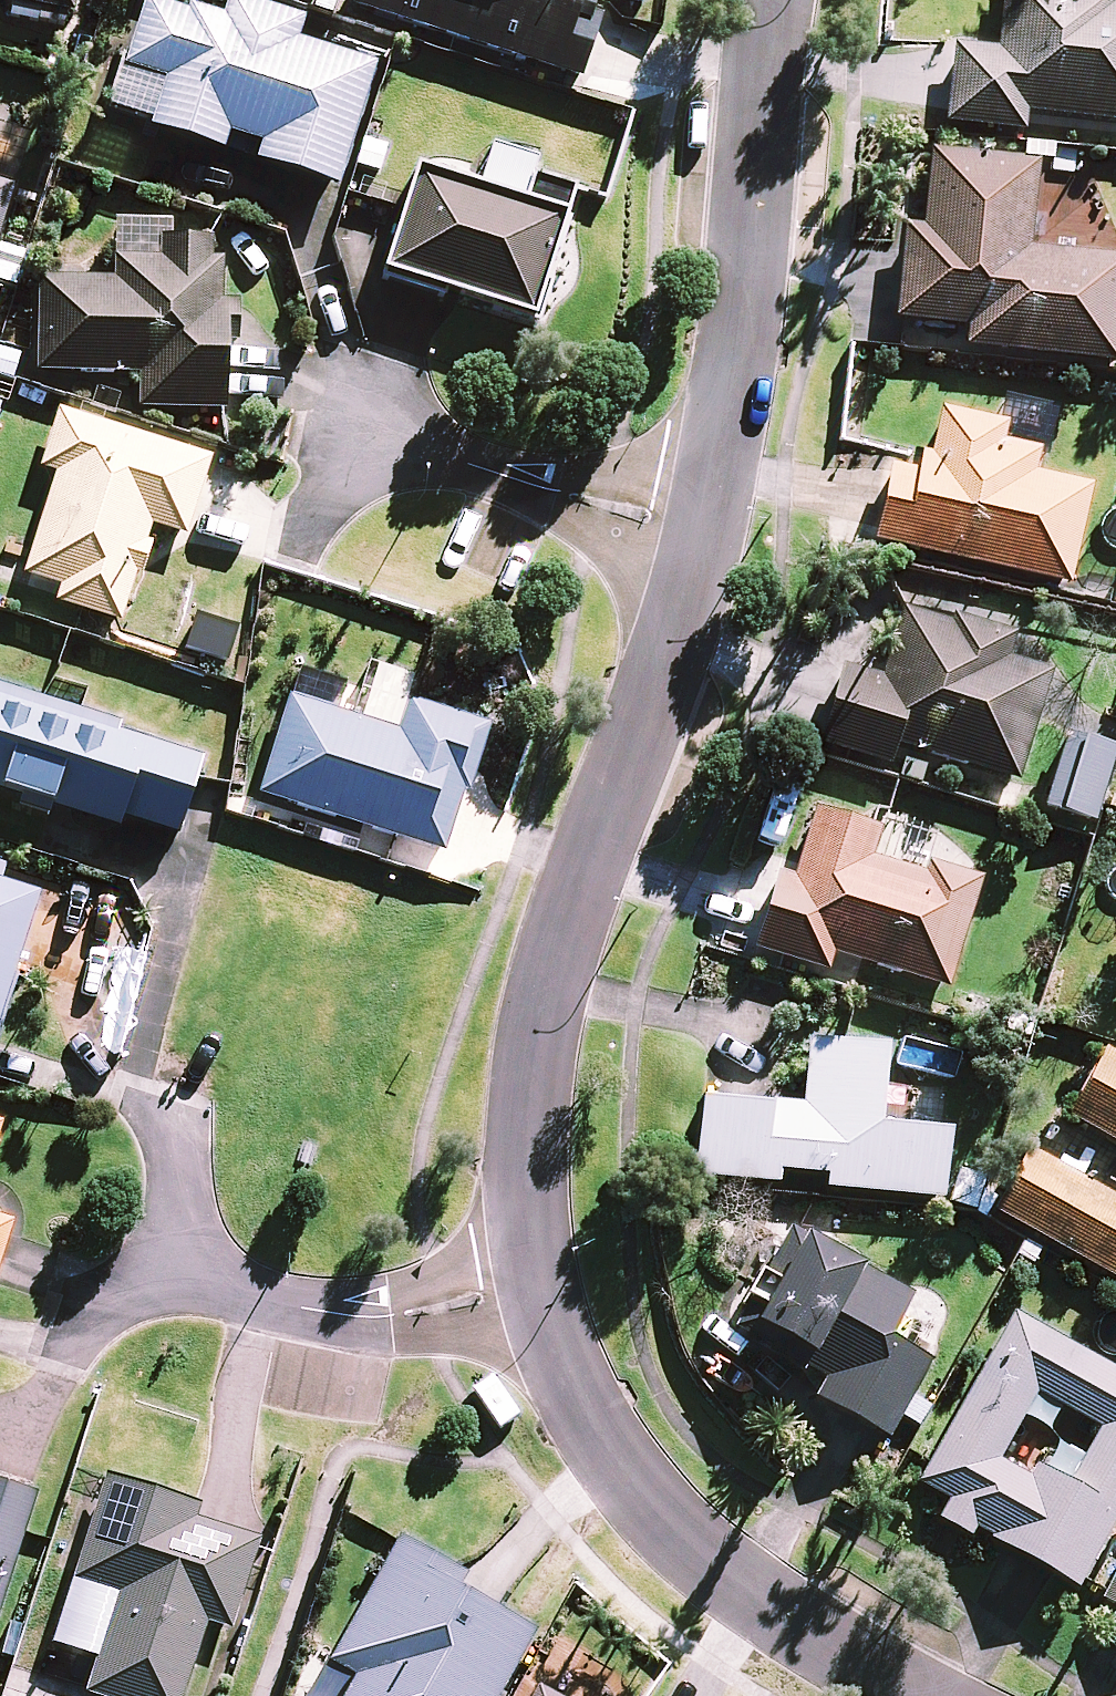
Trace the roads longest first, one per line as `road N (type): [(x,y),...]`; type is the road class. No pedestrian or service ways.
road 1 (residential): [(705,526),(551,973),(527,1104),(533,1287)]
road 2 (residential): [(533,1287),(583,1409),(673,1537),(935,1695)]
road 3 (residential): [(765,0),(705,526)]
road 4 (residential): [(178,1265),(356,1321),(533,1287)]
road 5 (residential): [(356,453),(705,526)]
road 6 (residential): [(178,1265),(184,1207),(178,1154),(159,1112)]

